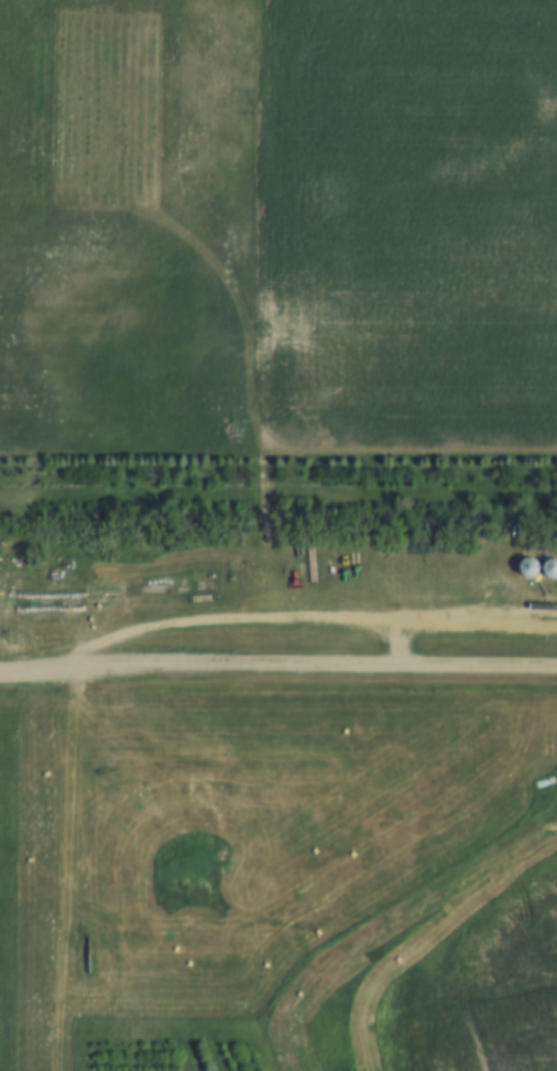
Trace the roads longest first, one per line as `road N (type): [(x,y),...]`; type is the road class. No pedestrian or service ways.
road 1 (track): [(556,610),(364,612),(156,631),(96,651),(86,672)]

